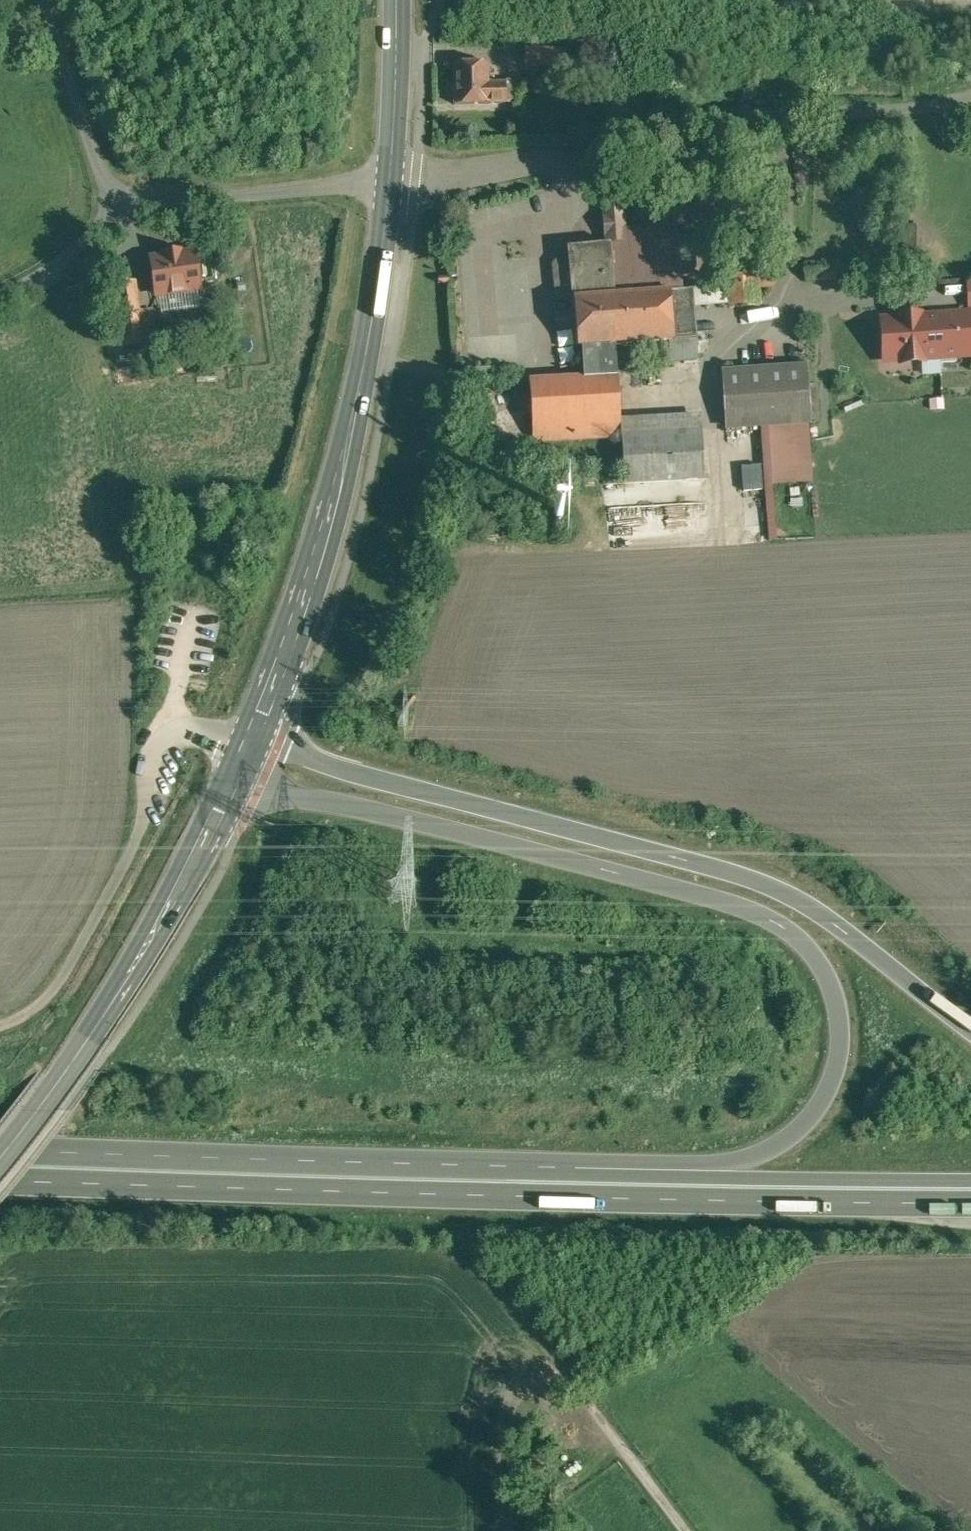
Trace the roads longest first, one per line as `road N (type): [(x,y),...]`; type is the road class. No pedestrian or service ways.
road 1 (trunk): [(252,749),(267,773),(329,800),(758,907),(807,944),(837,1015),(839,1047),(824,1096),(767,1148),(650,1181)]
road 2 (trunk): [(970,1029),(820,909),(753,876),(320,756),(252,749)]
road 3 (trunk): [(0,1161),(650,1181)]
road 4 (secondary): [(252,749),(351,430),(389,179)]
road 5 (unclassified): [(389,179),(970,92)]
road 6 (secondary): [(0,1151),(132,970),(252,749)]
road 7 (unclassified): [(168,716),(40,1018),(0,1016)]
road 8 (trunk): [(970,1182),(650,1181)]
road 9 (unclassified): [(122,193),(389,179)]
road 10 (unclassified): [(53,0),(122,193)]
road 11 (secondary): [(389,179),(396,0)]
road 12 (unclassified): [(122,193),(53,272),(0,298)]

